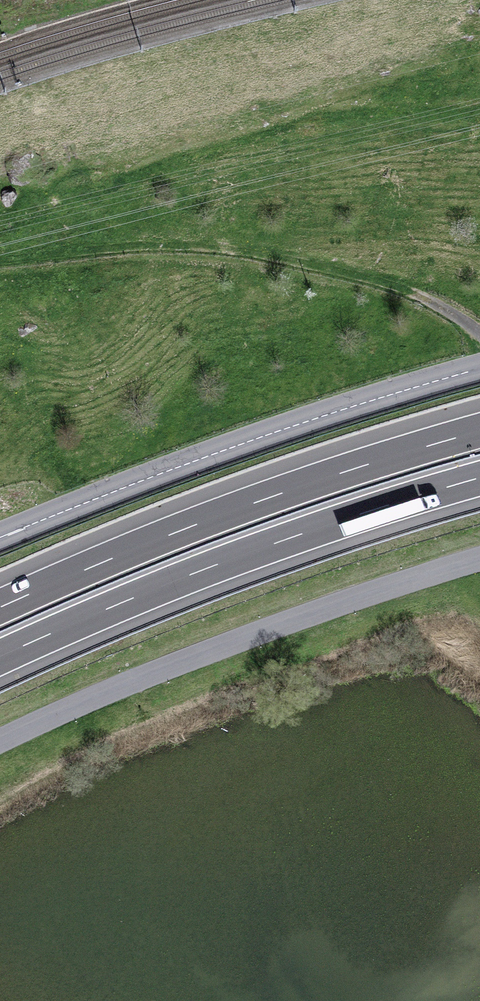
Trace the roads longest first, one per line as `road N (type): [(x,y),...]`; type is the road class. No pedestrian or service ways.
road 1 (unclassified): [(479,558),(185,657),(0,741)]
road 2 (motorway): [(0,658),(274,544),(479,477)]
road 3 (motorway): [(479,431),(255,502),(0,608)]
road 4 (tertiary): [(479,366),(273,430),(0,535)]

